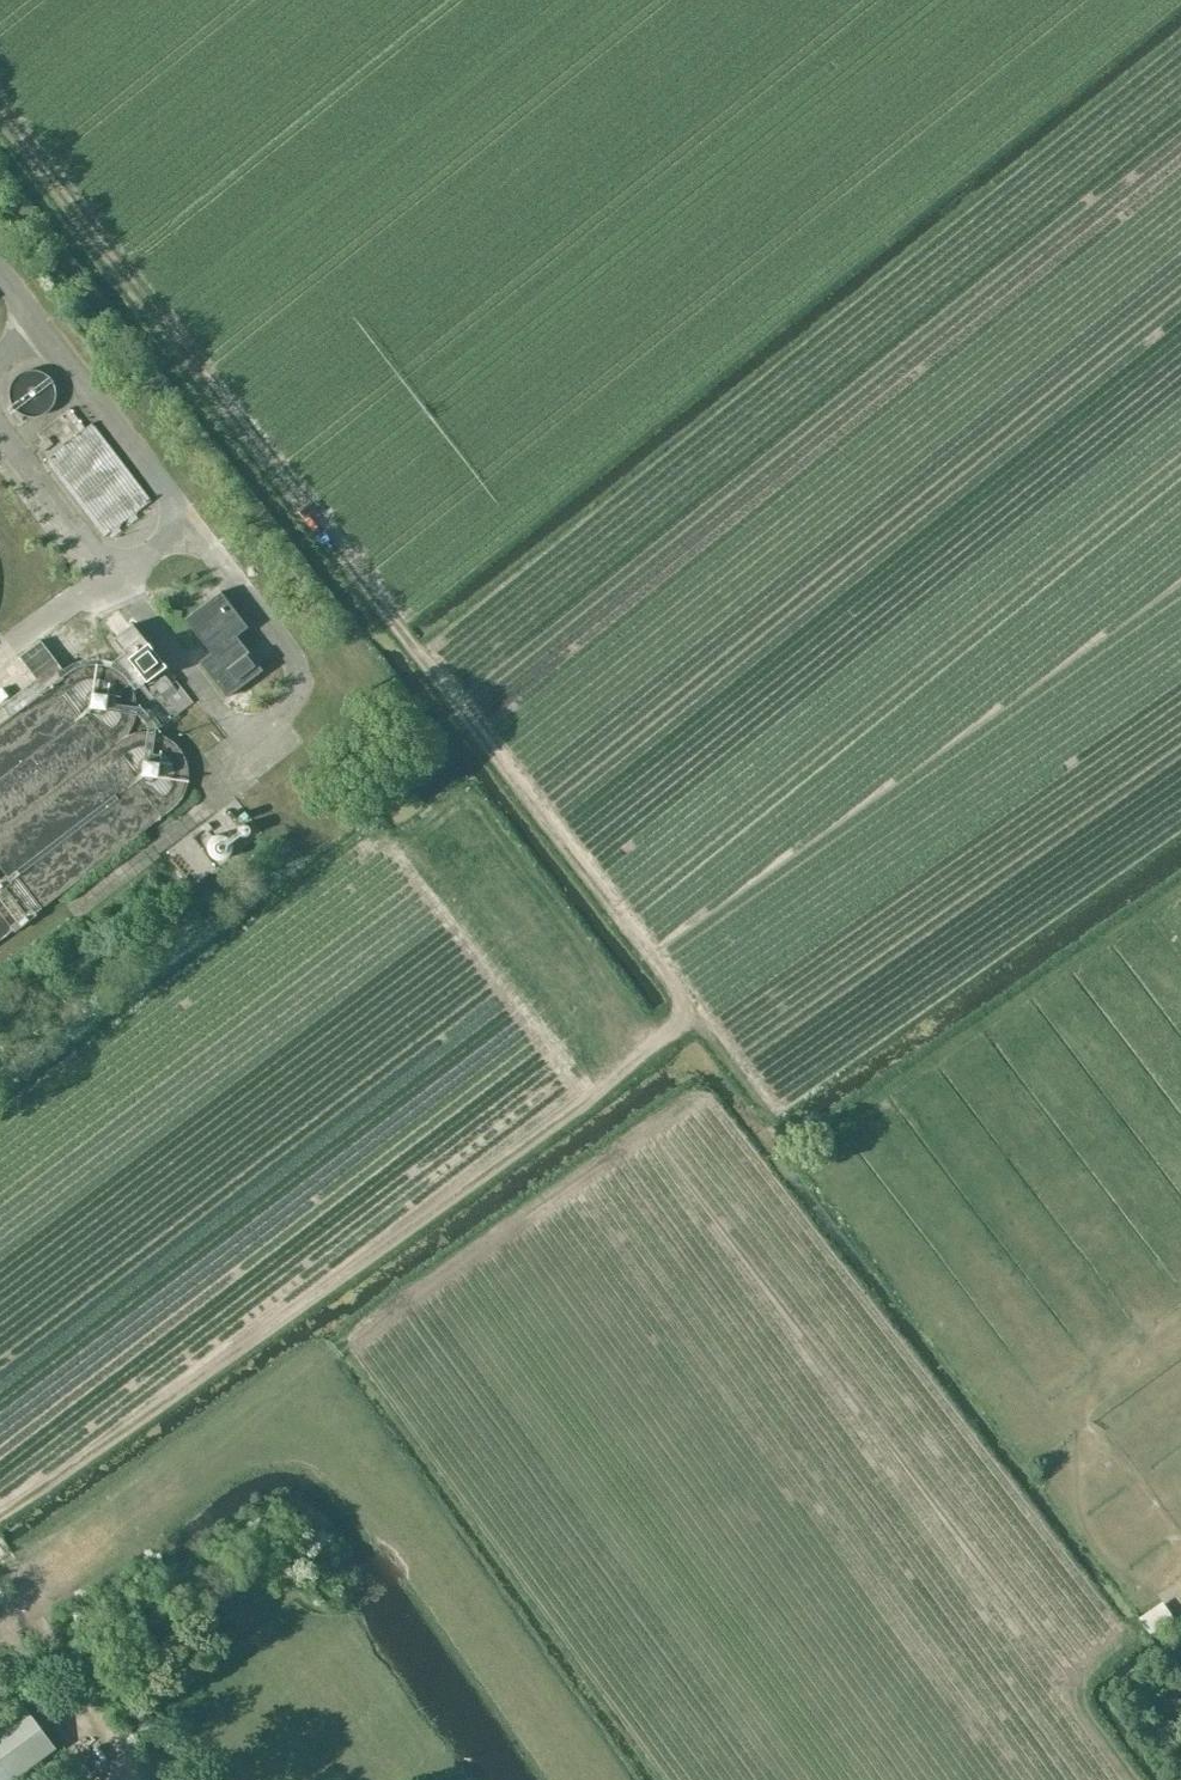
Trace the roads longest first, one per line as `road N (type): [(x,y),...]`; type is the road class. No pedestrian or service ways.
road 1 (track): [(7,1564),(134,1779)]

